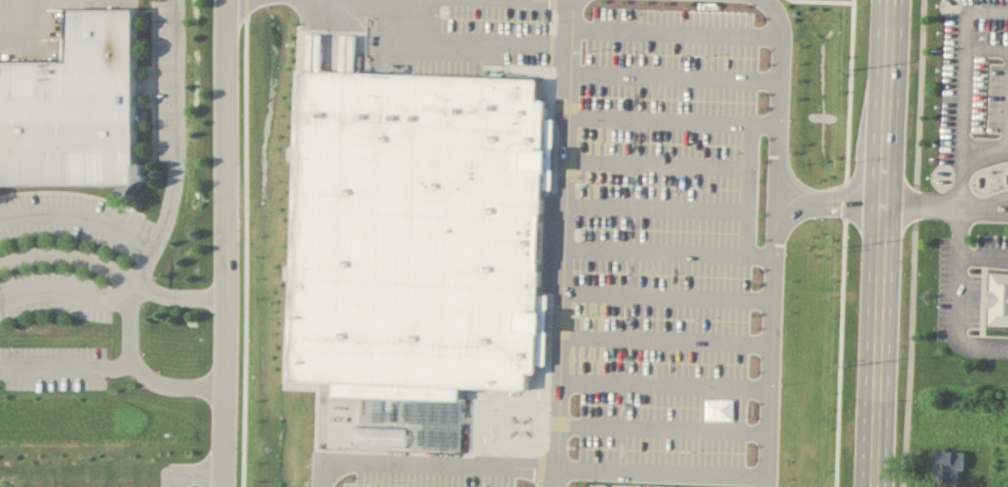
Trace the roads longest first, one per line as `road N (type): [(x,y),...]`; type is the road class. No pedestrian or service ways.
road 1 (tertiary): [(893,0),(877,486)]
road 2 (residential): [(223,486),(227,0)]

